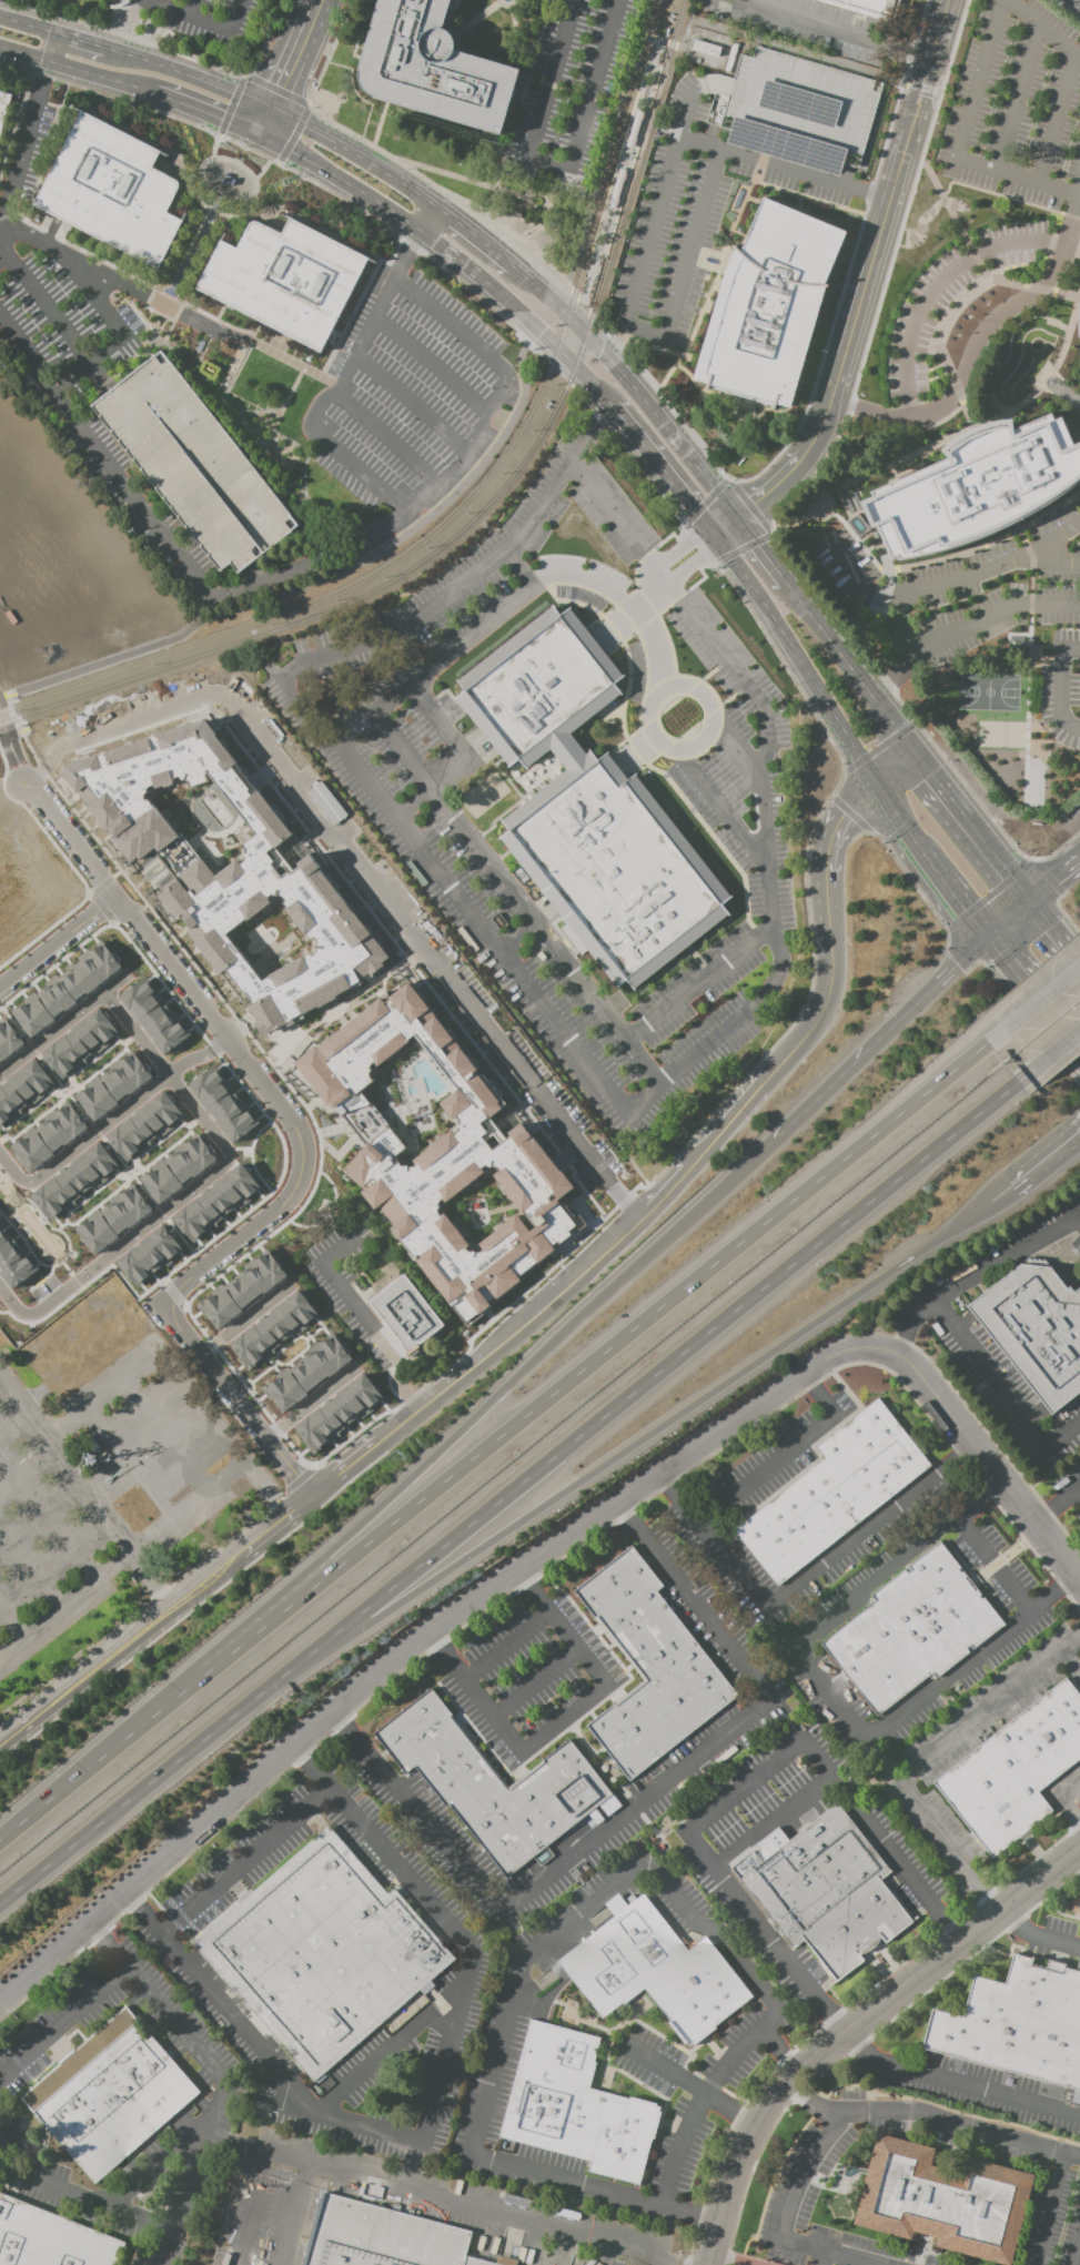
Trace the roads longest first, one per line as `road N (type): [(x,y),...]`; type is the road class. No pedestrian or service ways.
road 1 (residential): [(0,1994),(411,1639),(829,1356),(866,1347),(895,1354)]
road 2 (motorway): [(988,1049),(251,1634)]
road 3 (motorway): [(314,1655),(1020,1085)]
road 4 (motorway): [(314,1655),(425,1589),(979,1213)]
road 5 (motorway): [(759,1153),(251,1634)]
road 6 (tertiary): [(831,957),(832,984),(807,1032),(566,1281),(374,1439)]
road 7 (residential): [(705,2264),(740,2147),(798,2067),(1079,1848)]
road 8 (residential): [(21,780),(296,1129),(299,1169)]
road 9 (tertiary): [(950,0),(837,378),(806,454)]
road 10 (motorway): [(0,1907),(314,1655)]
road 11 (motorway): [(251,1634),(0,1837)]
road 12 (secondary): [(710,534),(878,785)]
road 13 (residential): [(895,1354),(922,1377),(1079,1577)]
road 14 (secondary): [(731,517),(619,375),(551,303)]
road 15 (tertiary): [(34,1715),(236,1553)]
road 16 (secondary): [(421,233),(559,346),(610,406)]
road 17 (residential): [(166,1303),(306,1496)]
road 18 (secondary): [(441,212),(273,107)]
road 19 (residential): [(299,1169),(285,1200),(166,1303)]
road 20 (secondary): [(258,135),(421,233)]
road 21 (secondary): [(273,107),(102,49)]
road 22 (motorway): [(877,1040),(759,1153)]
road 23 (secondary): [(610,406),(710,534)]
road 24 (motorway): [(988,934),(877,1040)]
road 25 (residential): [(0,985),(114,897)]
road 26 (secondary): [(1007,867),(918,754)]
road 27 (secondary): [(872,695),(787,586)]
road 28 (tertiary): [(828,889),(834,832),(878,785)]

